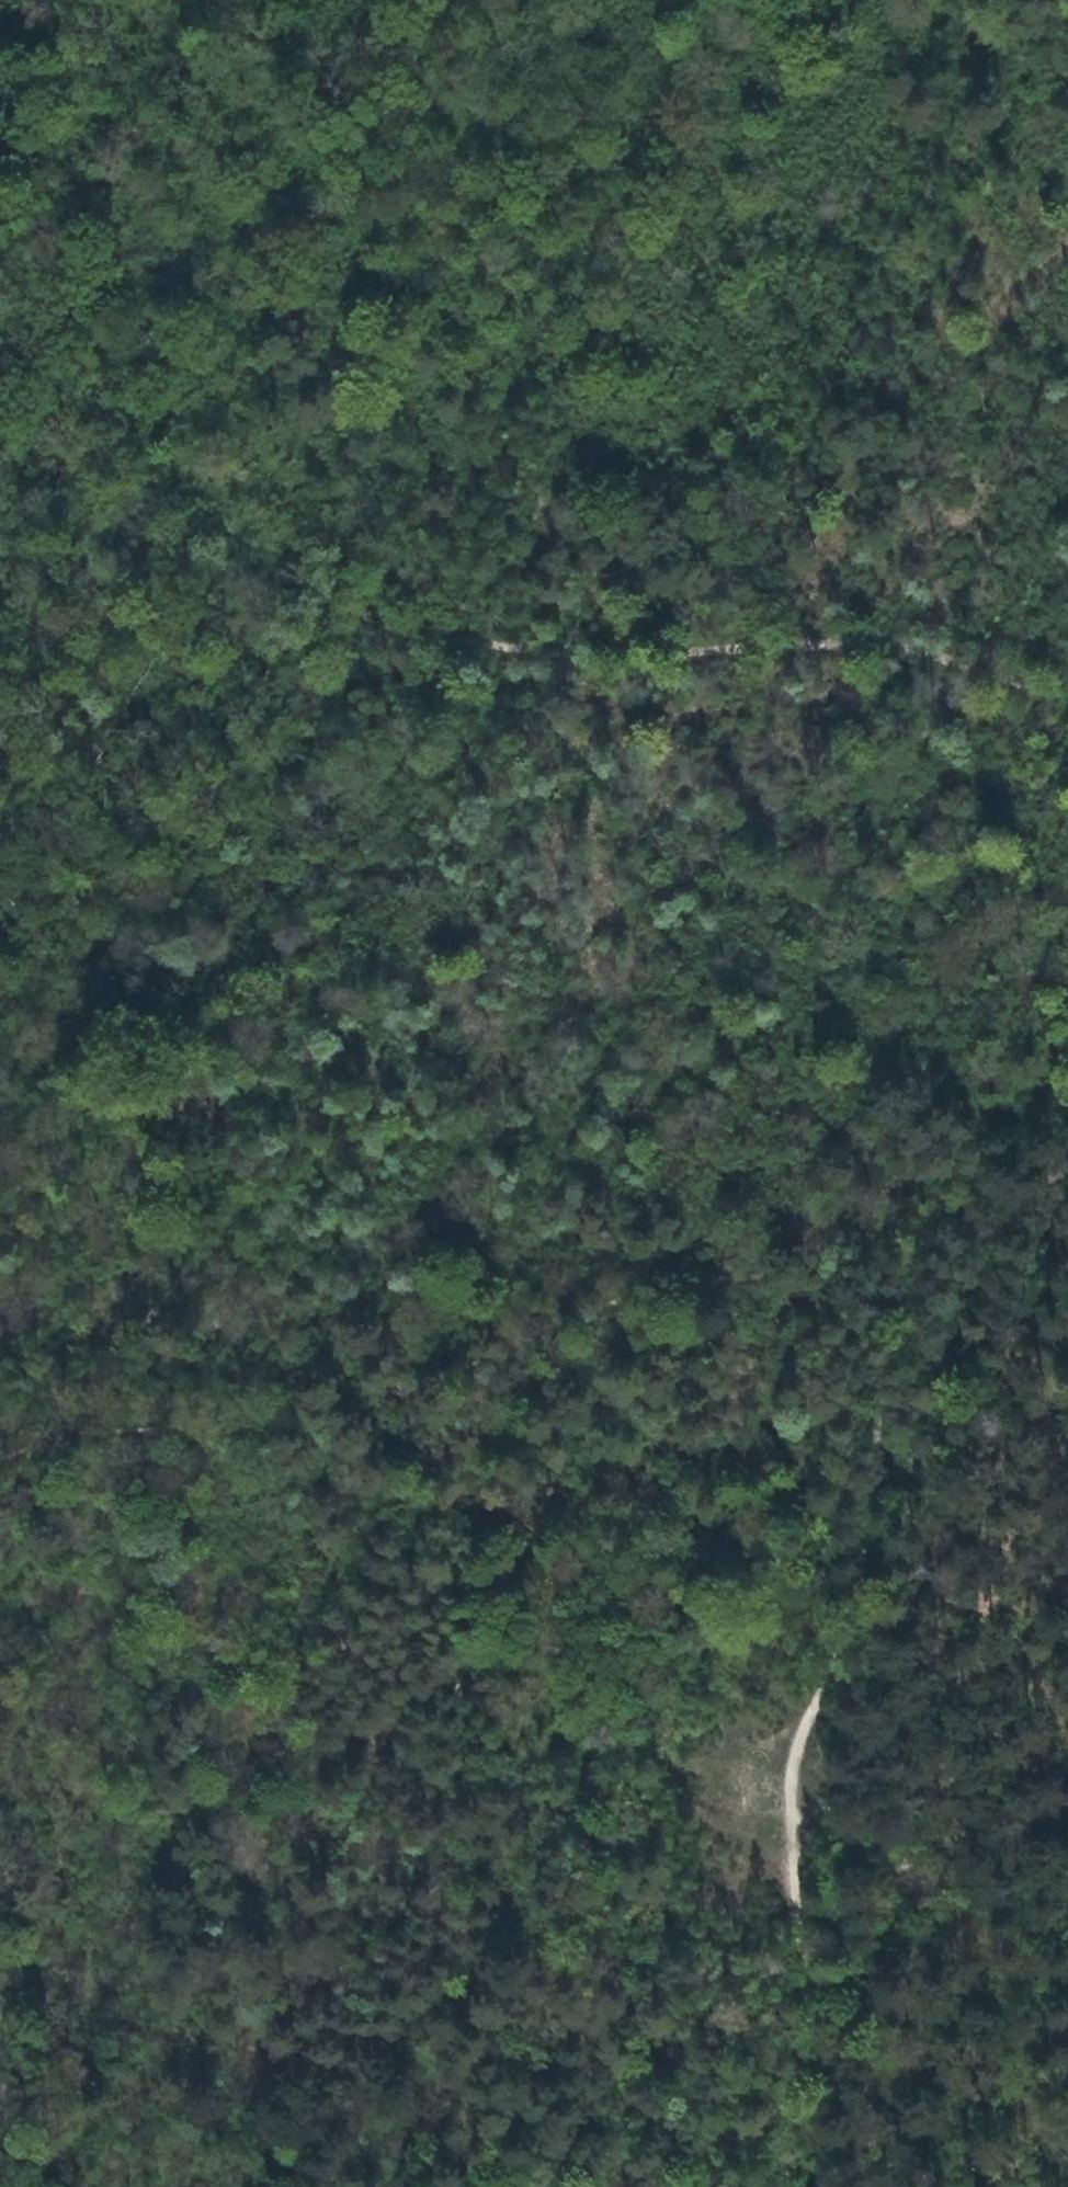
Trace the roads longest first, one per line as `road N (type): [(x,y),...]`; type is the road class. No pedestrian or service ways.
road 1 (track): [(1067,705),(881,640),(503,646),(329,622),(71,421),(0,317)]
road 2 (track): [(786,1797),(799,1964),(839,2082),(814,2186)]

